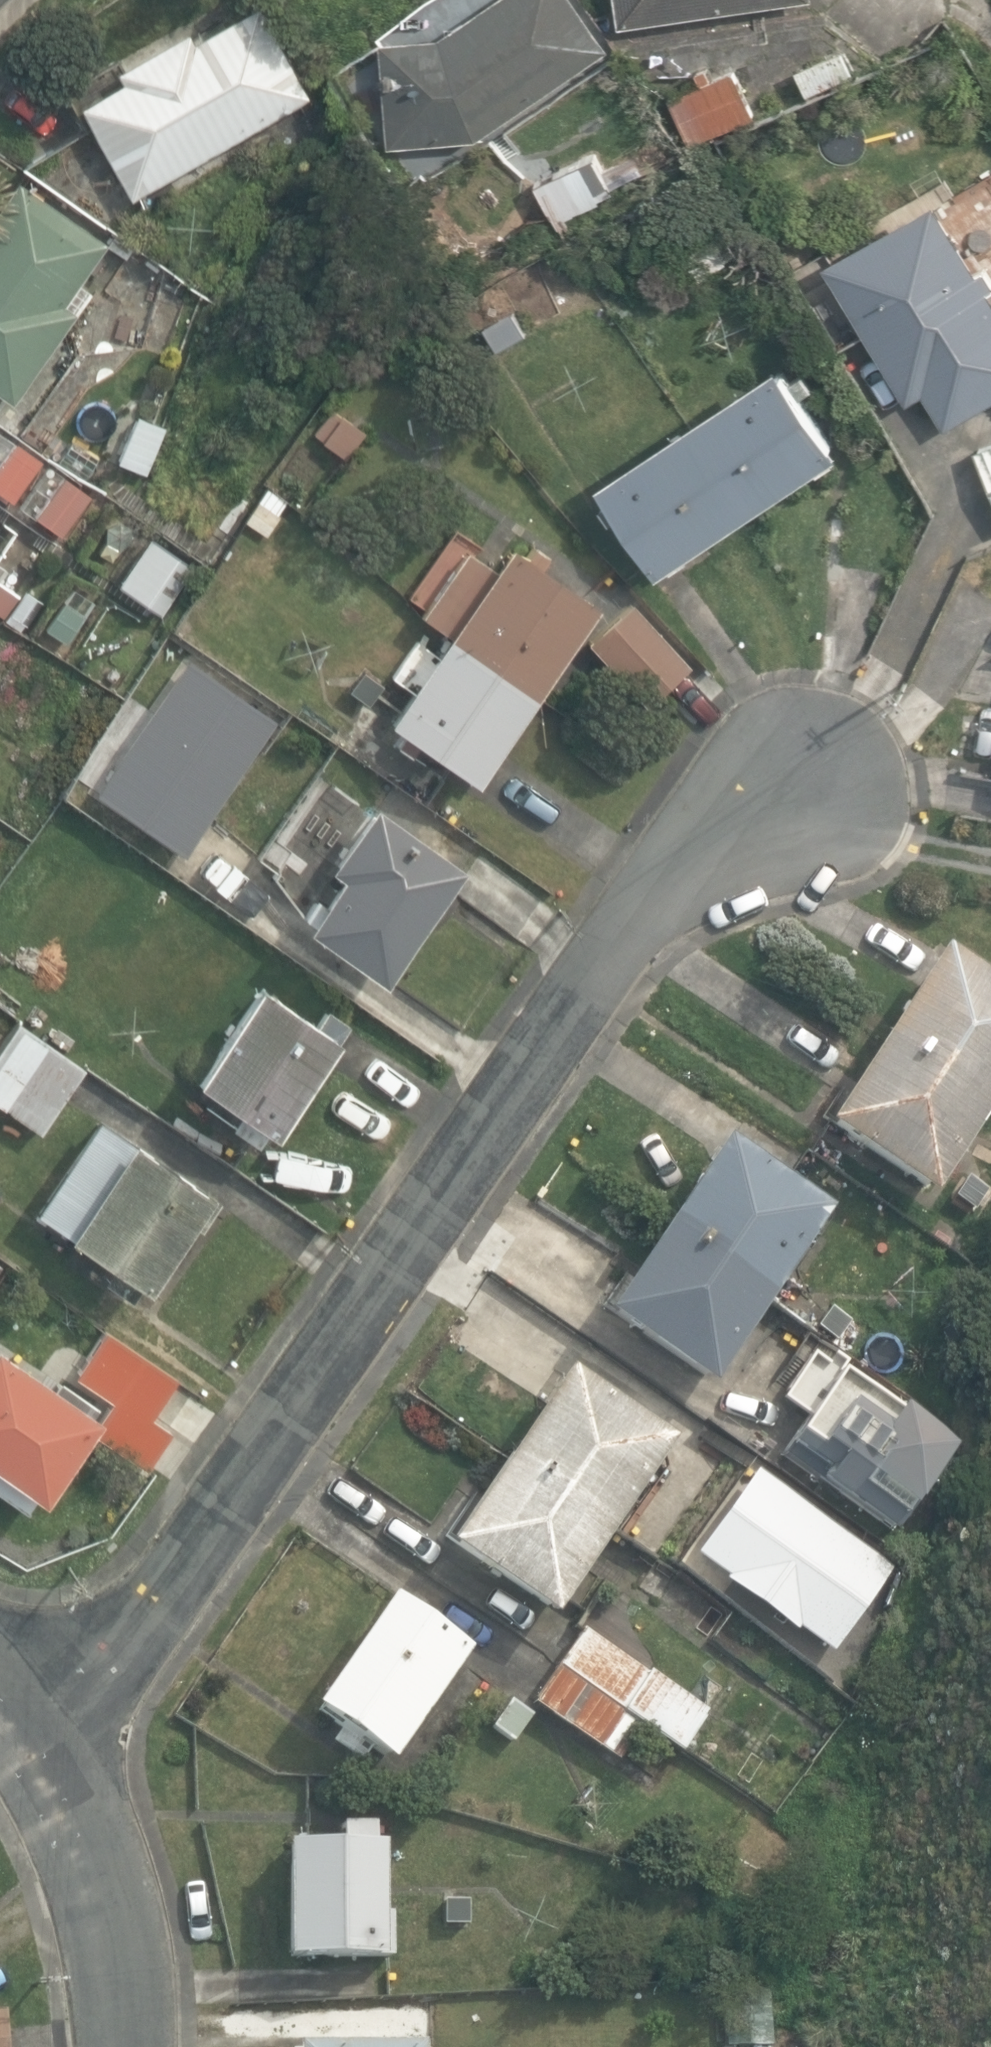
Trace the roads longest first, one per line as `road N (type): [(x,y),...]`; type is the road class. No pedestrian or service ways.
road 1 (residential): [(769,779),(37,1723)]
road 2 (residential): [(129,2046),(129,1971),(112,1890),(84,1804),(37,1723)]

